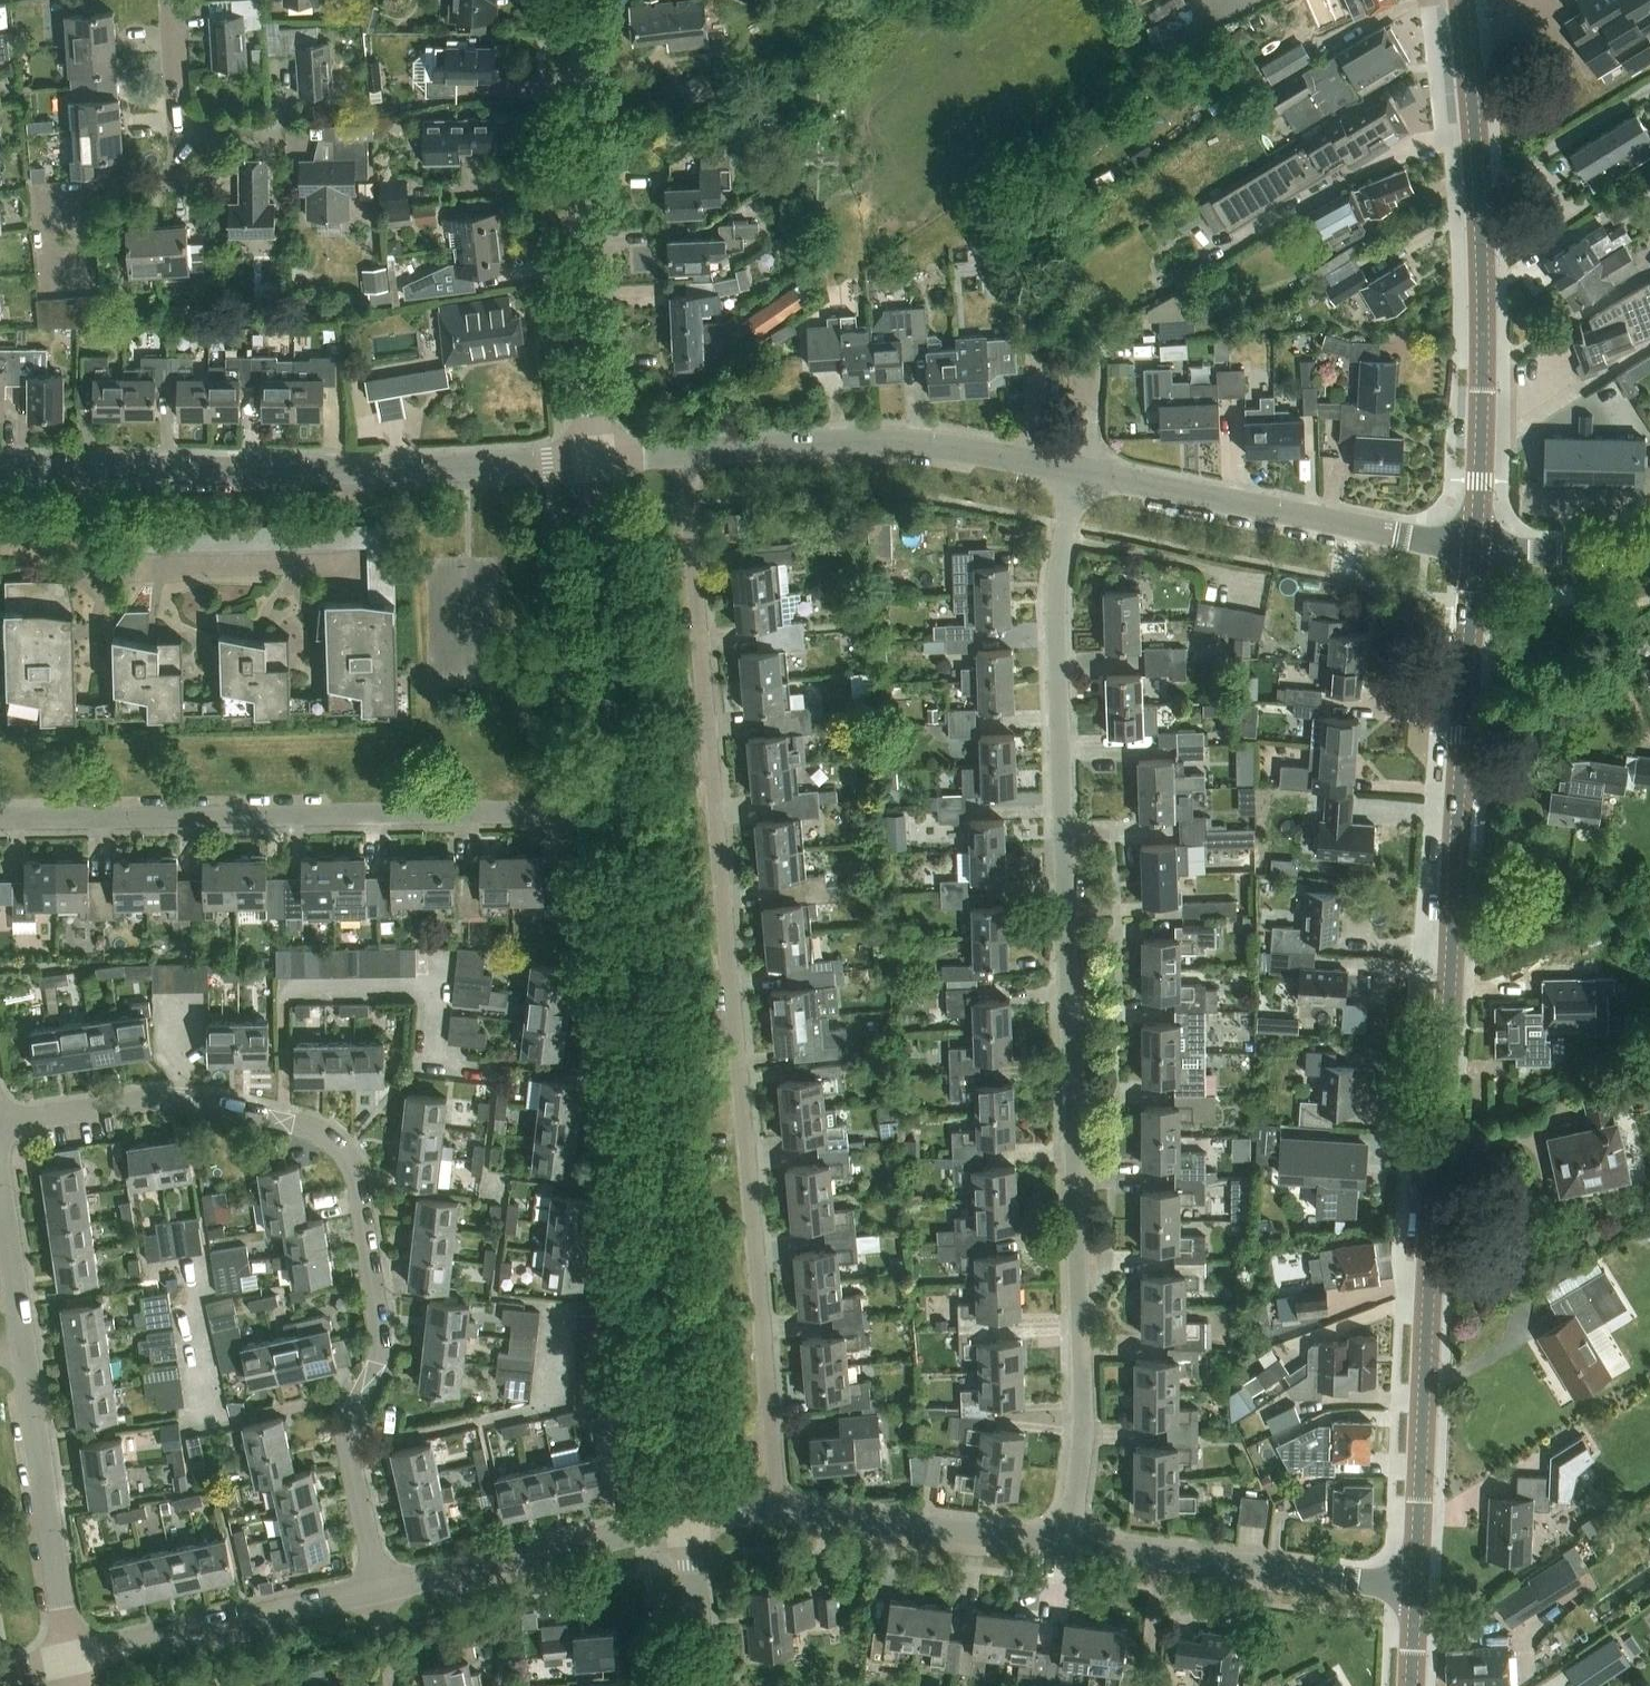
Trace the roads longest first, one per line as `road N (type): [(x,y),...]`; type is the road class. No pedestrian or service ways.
road 1 (residential): [(1068,1542),(1083,1439),(1056,582),(1076,469)]
road 2 (residential): [(777,1512),(683,455)]
road 3 (tertiary): [(1411,1587),(1476,546)]
road 4 (residential): [(380,1591),(351,1442),(359,1395),(384,1346),(360,1172),(332,1141),(277,1121),(174,1103),(0,1122)]
road 5 (unclassified): [(688,1526),(622,809)]
road 6 (residential): [(622,809),(0,820)]
road 7 (unclassified): [(0,469),(466,468),(592,459)]
road 8 (tertiary): [(1476,546),(1479,219),(1461,0)]
road 9 (unclassified): [(592,459),(582,0)]
road 10 (unclassified): [(1476,546),(1087,470)]
road 11 (residential): [(51,268),(49,203),(181,179),(167,0)]
road 12 (unclassified): [(622,809),(592,459)]
road 13 (residential): [(1411,1587),(1068,1542)]
road 14 (unclassified): [(1018,460),(884,441),(683,455)]
road 15 (residential): [(72,1661),(20,1345)]
road 16 (unclassified): [(72,1661),(380,1591)]
road 17 (unclassified): [(380,1591),(688,1526)]
road 18 (residential): [(1068,1542),(777,1512)]
road 19 (unclassified): [(1476,546),(1649,554)]
road 20 (residential): [(1022,297),(1036,359),(1018,460)]
road 21 (residential): [(20,1345),(0,1185)]
road 22 (unclassified): [(705,1685),(688,1526)]

